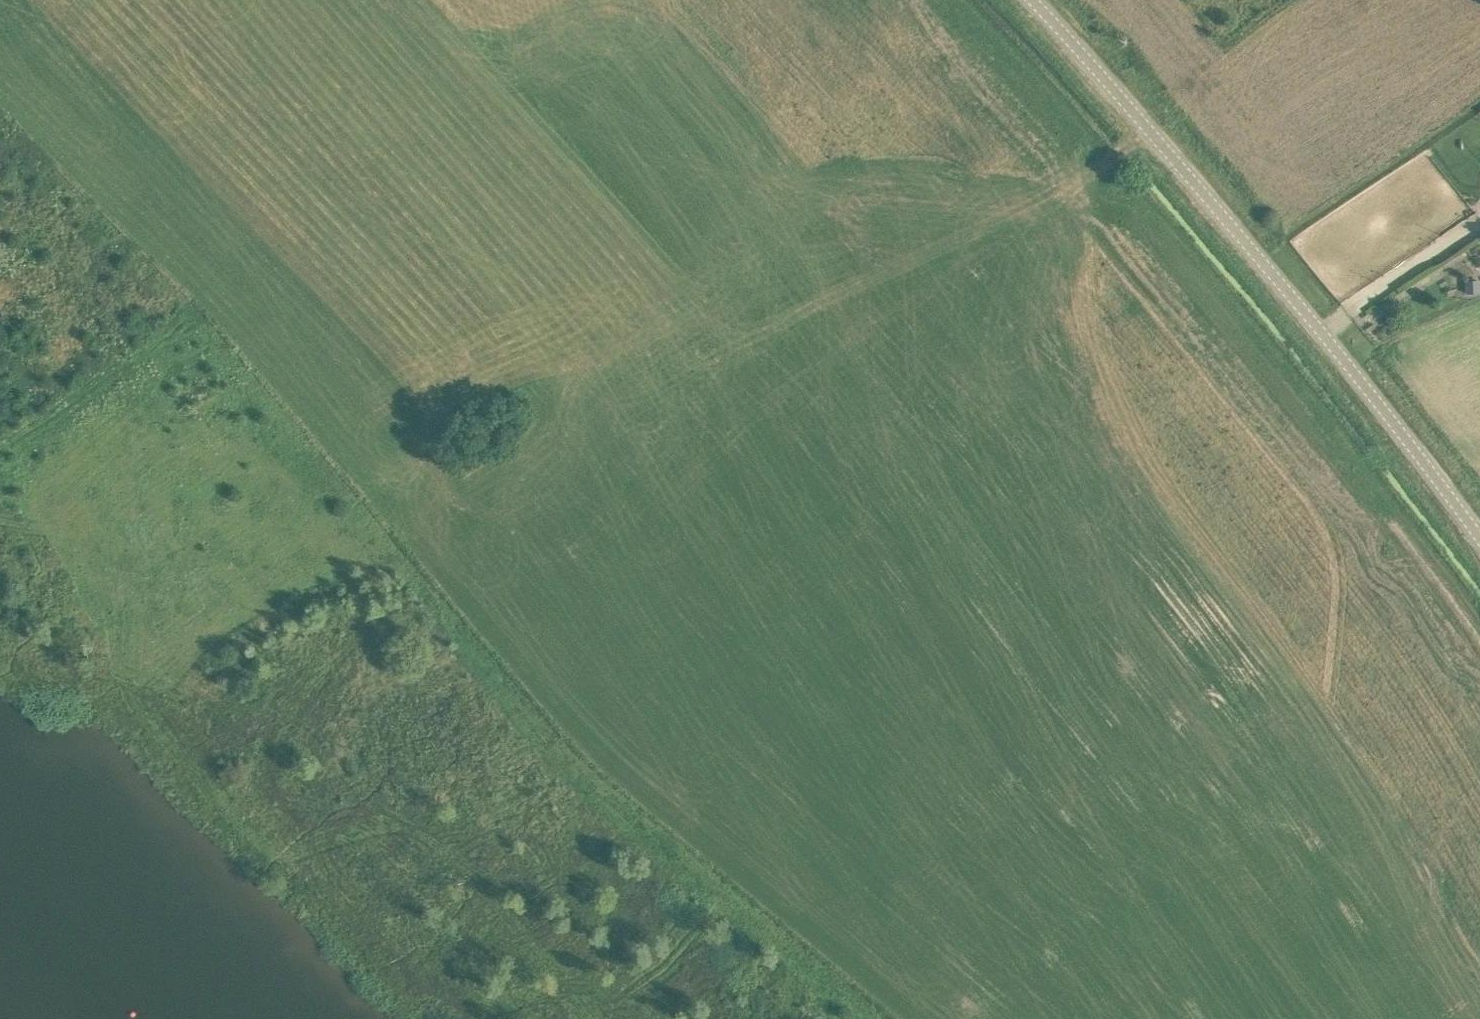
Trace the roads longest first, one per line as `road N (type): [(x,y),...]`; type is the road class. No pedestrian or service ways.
road 1 (unclassified): [(1479,537),(1204,192),(1033,0)]

